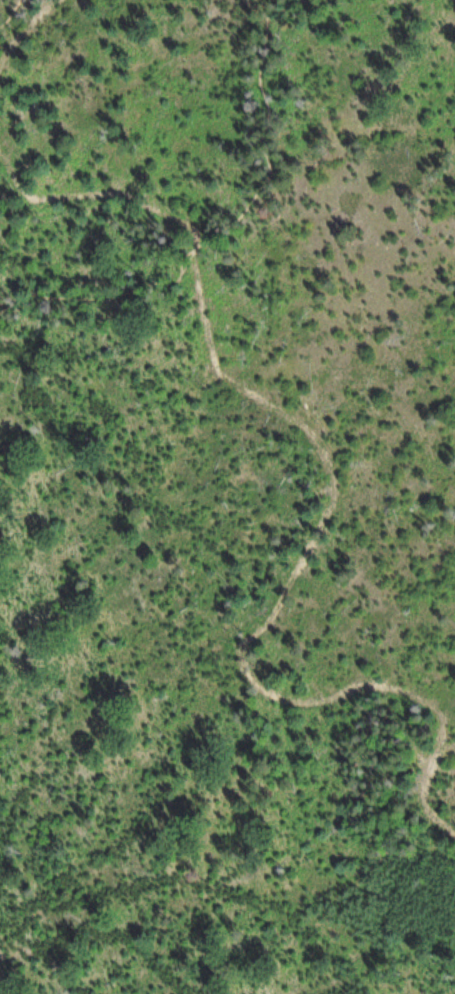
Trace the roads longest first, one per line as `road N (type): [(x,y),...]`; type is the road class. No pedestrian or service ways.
road 1 (track): [(454,830),(423,796),(440,703),(357,685),(306,703),(272,695),(246,673),(250,635),(275,618),(329,504),(330,461),(316,435),(227,382),(216,363),(190,227),(129,192),(28,199),(0,152)]

